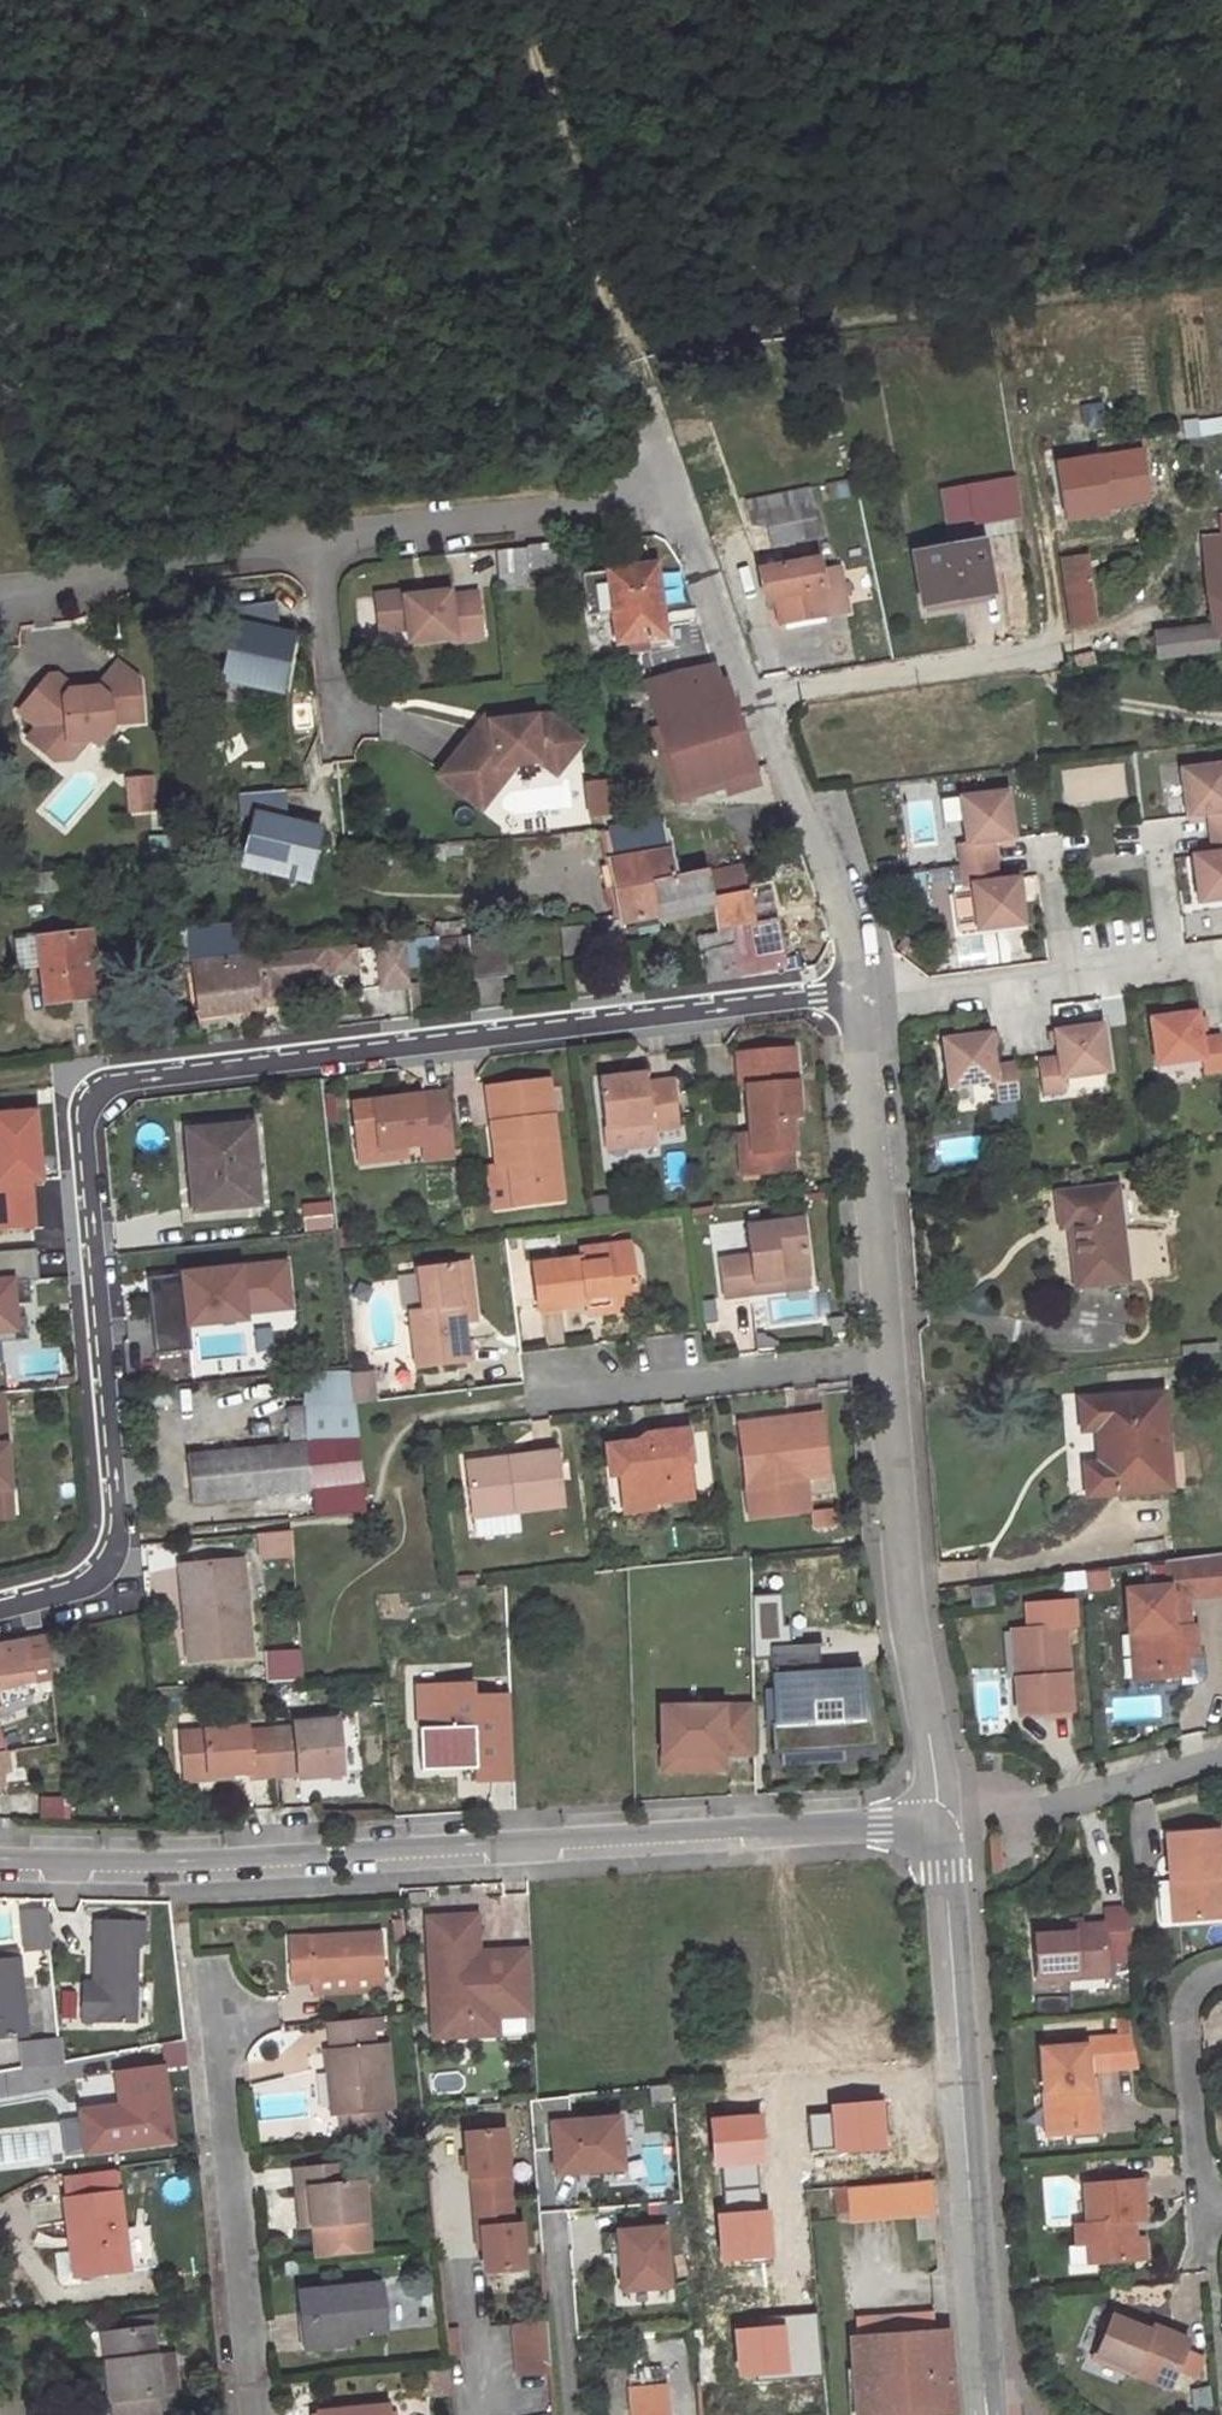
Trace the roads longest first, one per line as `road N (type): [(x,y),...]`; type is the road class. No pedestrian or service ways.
road 1 (residential): [(0,1616),(39,1614),(104,1573),(125,1522),(84,1120),(103,1087),(861,994)]
road 2 (residential): [(938,1821),(180,1864),(0,1862)]
road 3 (residential): [(987,2414),(938,1821)]
road 4 (residential): [(675,493),(856,956),(861,994)]
road 5 (residential): [(890,1362),(938,1821)]
road 6 (residential): [(258,2414),(211,1963)]
road 7 (residential): [(861,994),(890,1362)]
road 8 (residential): [(1221,959),(928,995),(861,994)]
road 9 (residential): [(675,493),(622,507),(516,512),(318,538)]
road 10 (residential): [(536,1394),(890,1362)]
road 11 (residential): [(318,538),(0,585)]
road 12 (residential): [(938,1821),(1067,1804),(1221,1760)]
road 13 (track): [(1041,651),(1128,625),(1219,498)]
road 14 (residential): [(1210,2200),(1200,2175),(1188,2009),(1196,1988),(1221,1972)]
road 15 (track): [(1030,427),(1054,632),(1041,651)]
road 16 (track): [(1221,719),(1077,699),(1054,686),(1041,651)]
road 17 (residential): [(342,712),(318,538)]

